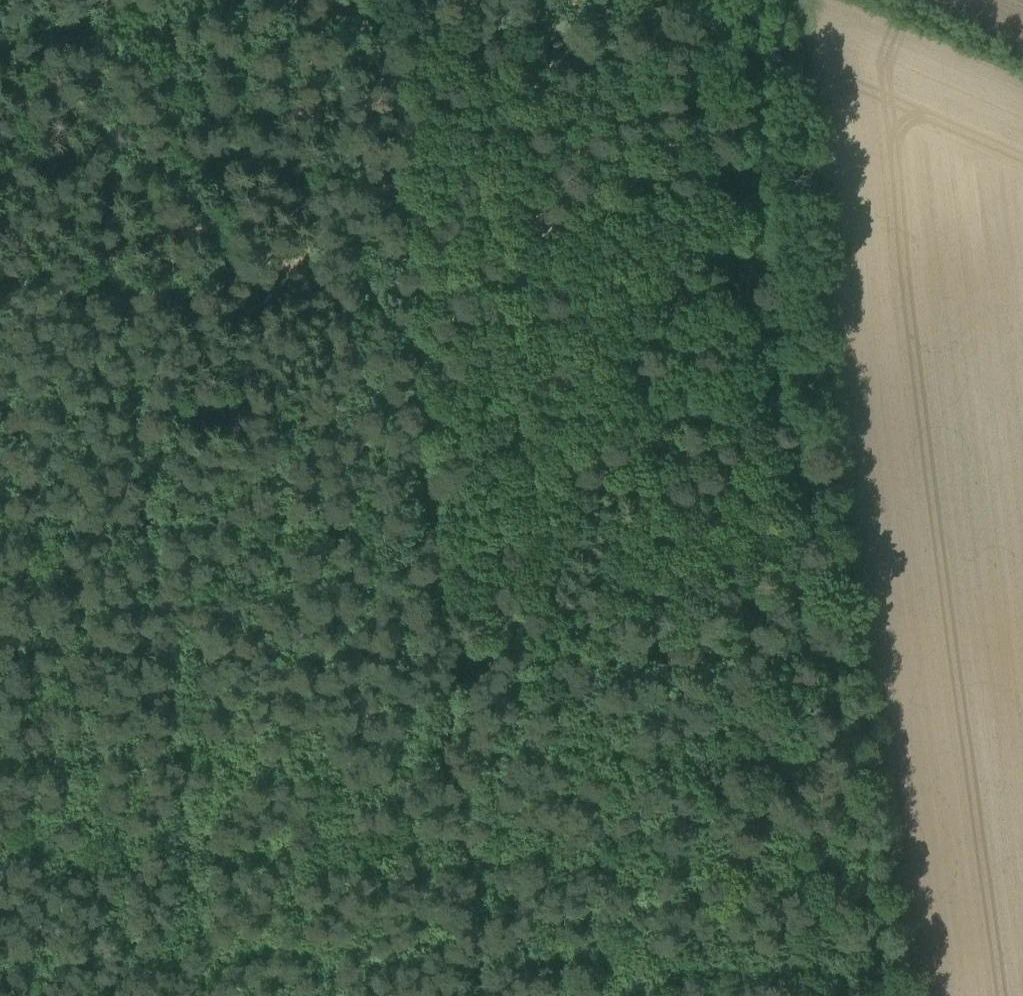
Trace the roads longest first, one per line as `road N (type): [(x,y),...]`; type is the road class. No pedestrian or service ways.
road 1 (track): [(376,0),(478,995)]

